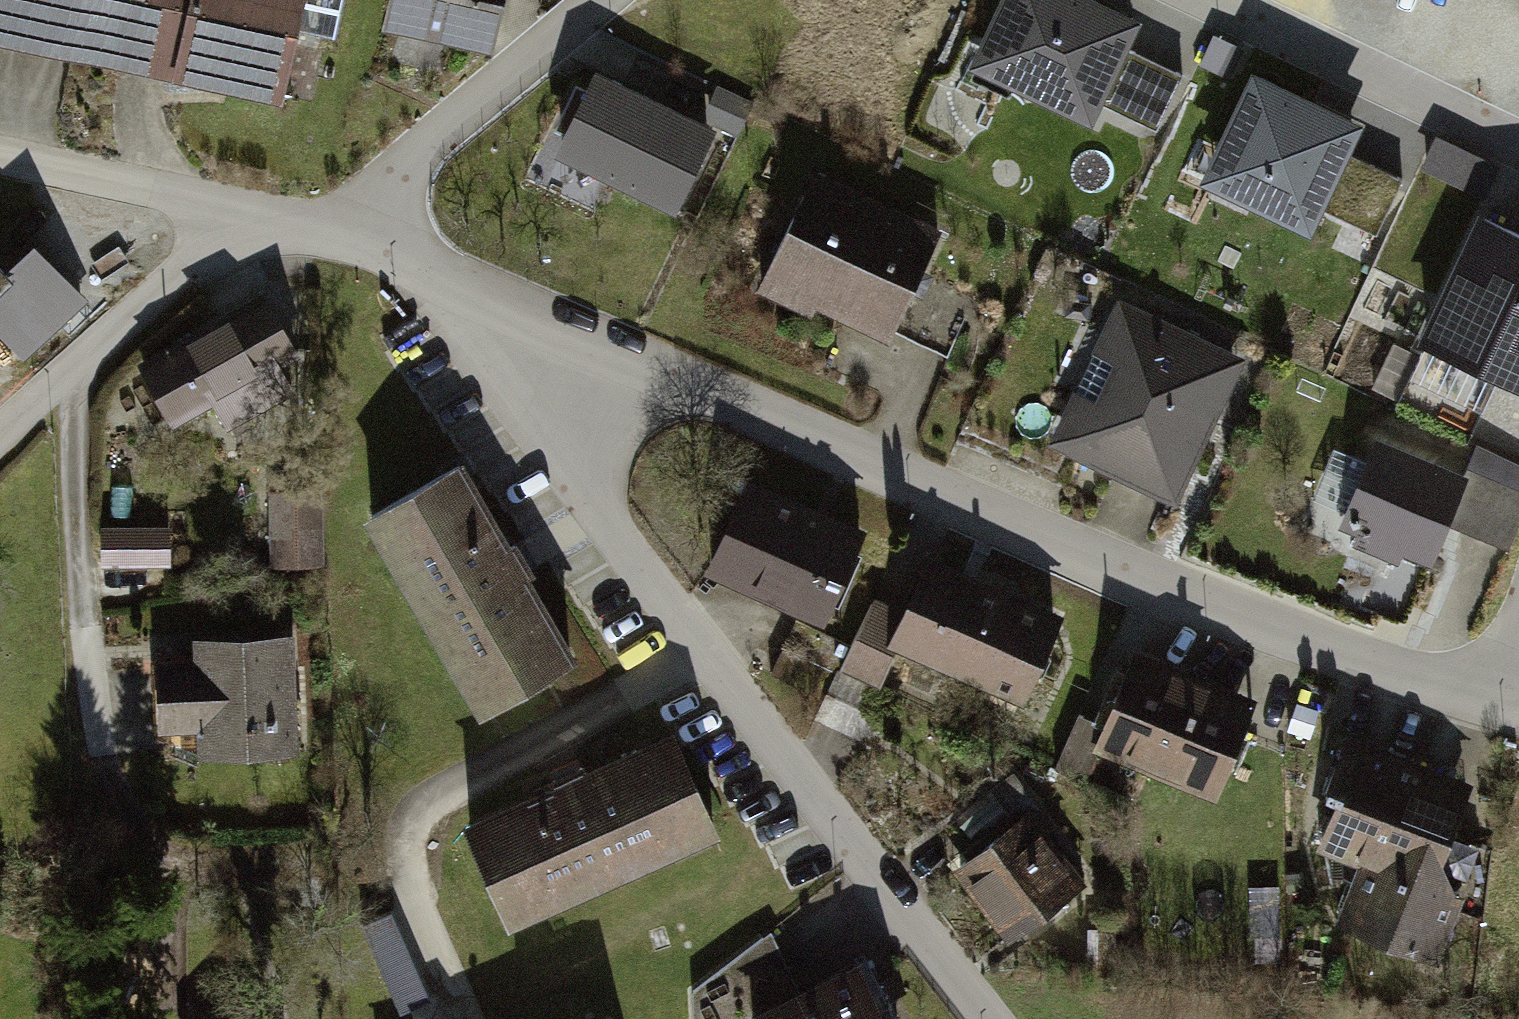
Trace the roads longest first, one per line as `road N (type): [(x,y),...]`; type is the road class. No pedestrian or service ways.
road 1 (residential): [(1504,711),(537,332)]
road 2 (residential): [(988,1018),(589,505),(537,332)]
road 3 (residential): [(339,256),(418,145),(598,0)]
road 4 (residential): [(253,223),(0,451)]
road 5 (residential): [(1233,0),(1518,141)]
road 6 (residential): [(253,223),(0,167)]
road 7 (residential): [(537,332),(339,256)]

